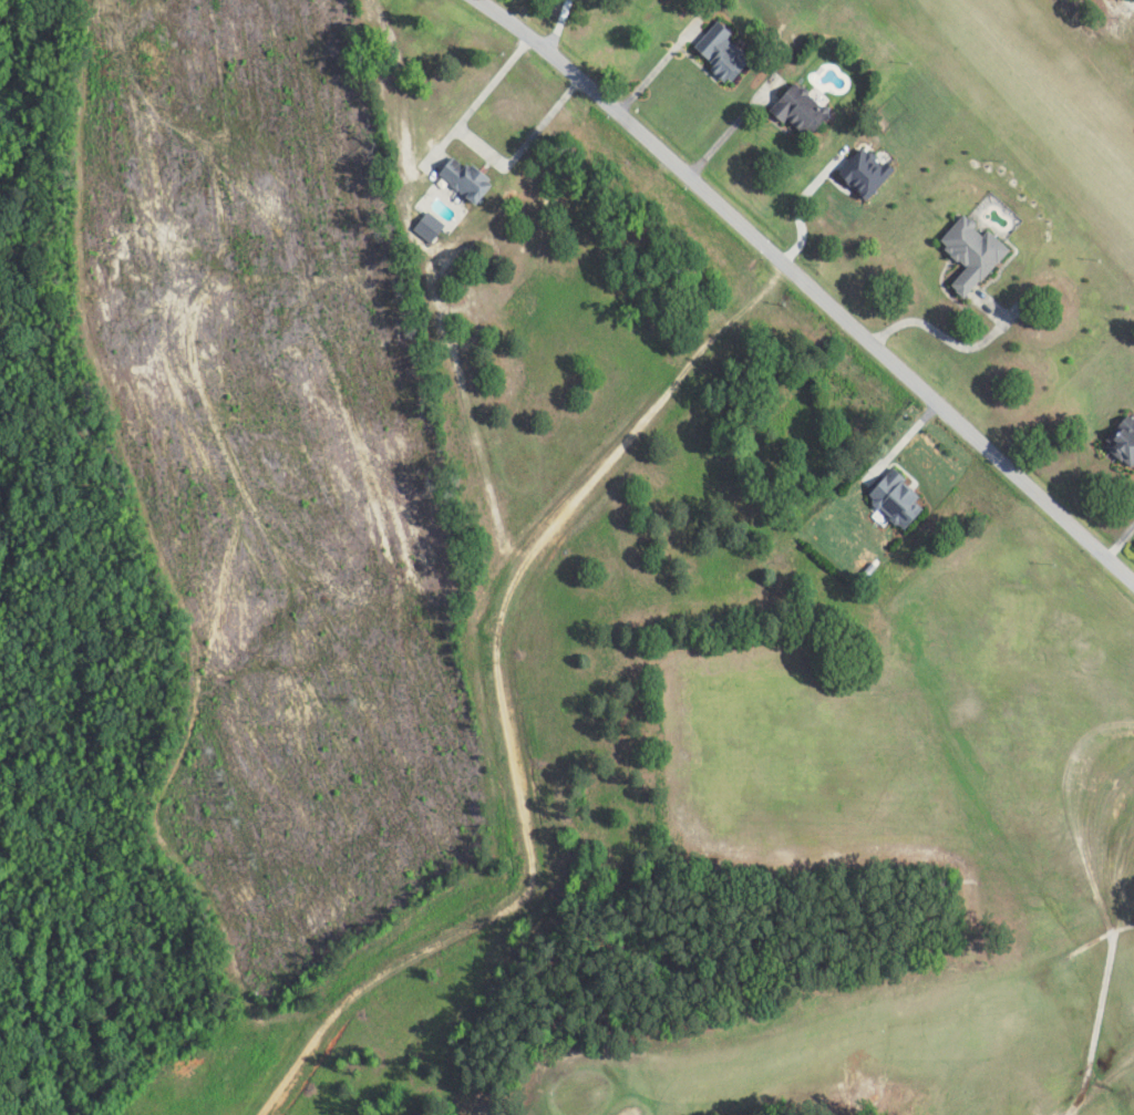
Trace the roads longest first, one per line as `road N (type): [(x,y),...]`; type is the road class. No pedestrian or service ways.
road 1 (residential): [(266,1114),(343,1003),(533,894),(535,858),(498,665),(508,597),(674,393),(793,267)]
road 2 (residential): [(1133,534),(793,267),(590,80),(483,0)]

